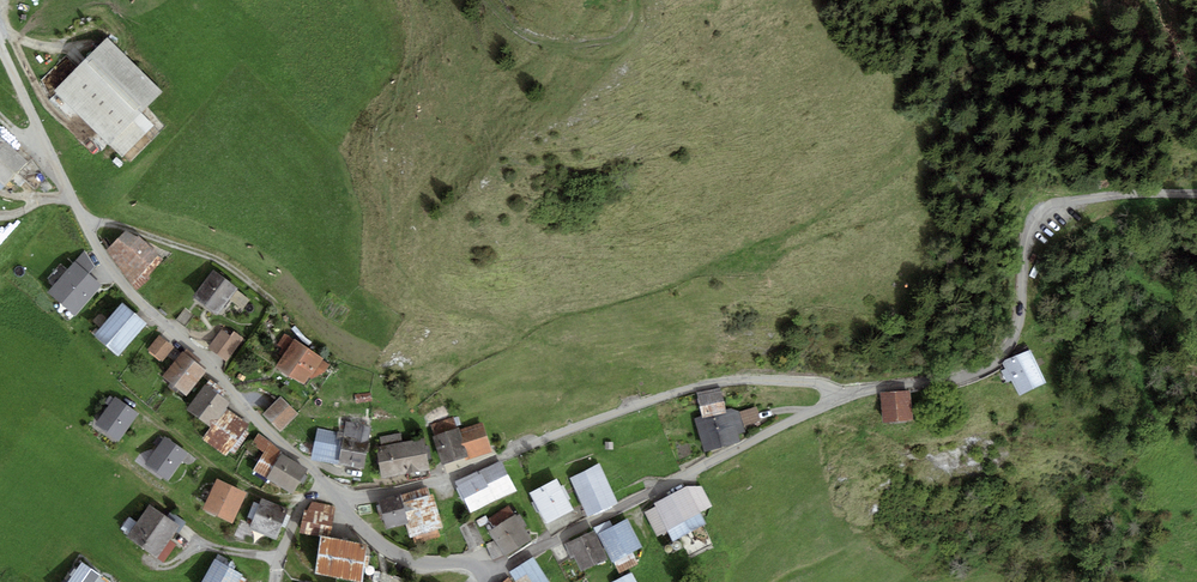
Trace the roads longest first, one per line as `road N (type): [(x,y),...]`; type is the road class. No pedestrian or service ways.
road 1 (residential): [(339,502),(436,482),(697,386),(750,380),(828,388),(835,402),(483,576)]
road 2 (unclassified): [(324,483),(112,269),(0,45)]
road 3 (track): [(83,217),(216,258),(276,304),(289,324)]
road 4 (track): [(306,501),(240,486),(126,398)]
road 5 (track): [(484,0),(511,31),(562,49),(629,39),(646,0)]
road 6 (unclassified): [(483,576),(470,563),(398,556),(339,502)]
road 7 (track): [(11,36),(47,105),(94,150)]

